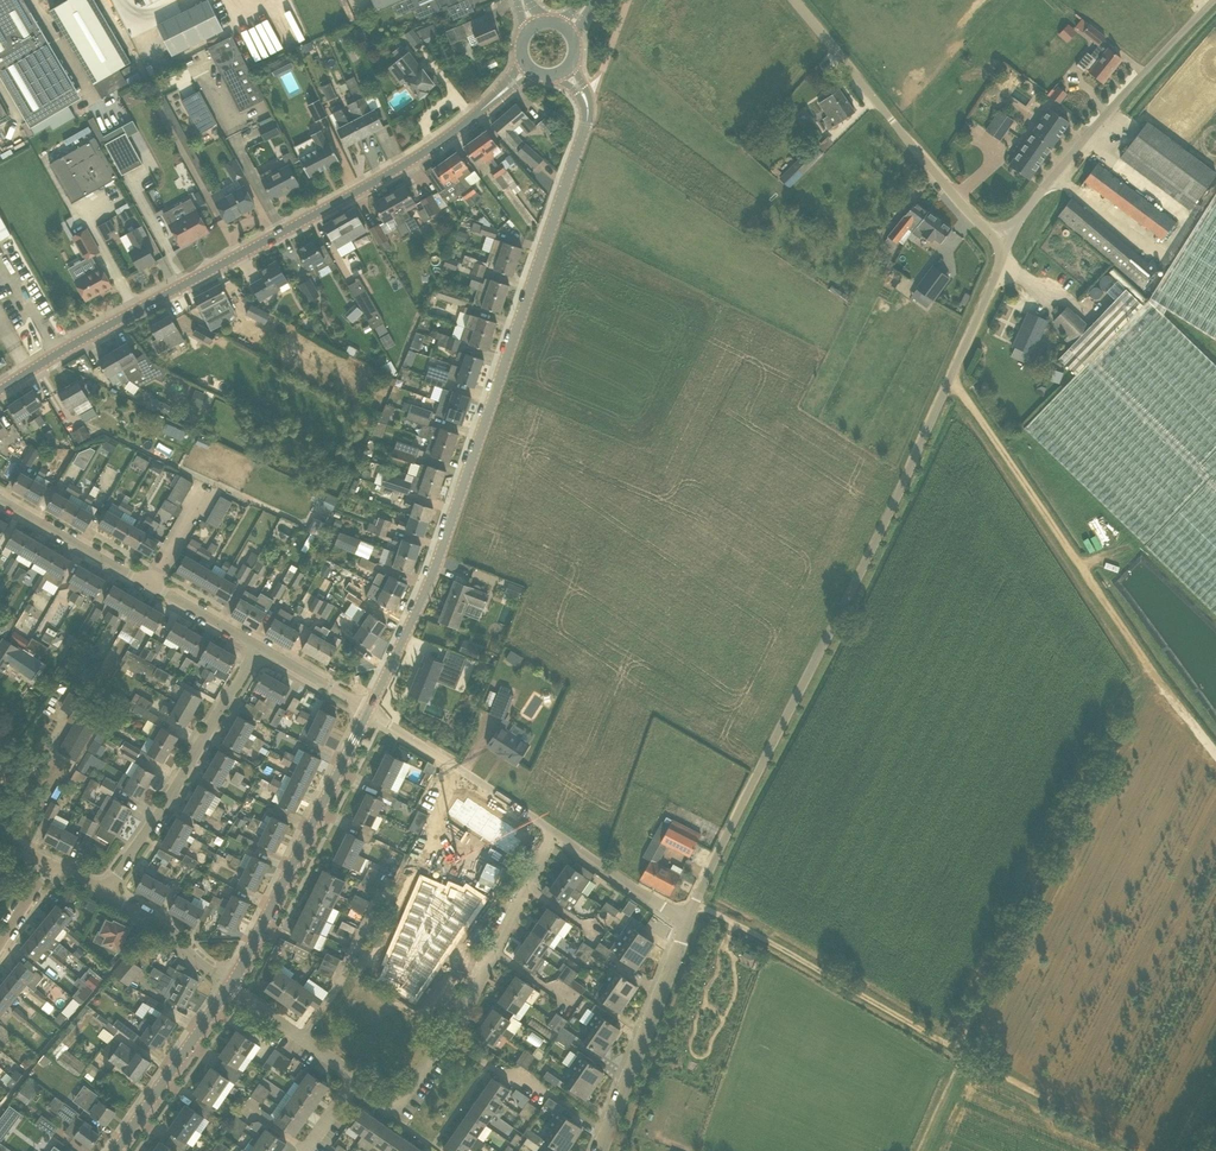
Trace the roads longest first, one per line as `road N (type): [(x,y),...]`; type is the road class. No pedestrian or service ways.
road 1 (unclassified): [(696,902),(862,572),(1000,265),(1000,245),(796,0)]
road 2 (unclassified): [(371,709),(449,525),(586,120),(582,92),(565,69)]
road 3 (tertiary): [(0,388),(402,166),(532,69)]
road 4 (residential): [(555,832),(466,1010),(397,1106),(357,1078)]
road 5 (unclassified): [(231,988),(371,709)]
road 6 (track): [(696,902),(966,1054)]
road 7 (residential): [(258,645),(0,496)]
road 8 (residential): [(108,894),(258,645)]
road 9 (residential): [(600,1150),(687,924)]
road 10 (residential): [(555,832),(371,709)]
road 11 (unclassified): [(113,1150),(231,988)]
road 12 (track): [(966,1054),(1140,1150)]
road 13 (residential): [(687,924),(555,832)]
road 14 (residential): [(231,988),(164,927),(108,894)]
road 15 (residential): [(357,1078),(231,988)]
road 16 (residential): [(371,709),(258,645)]

